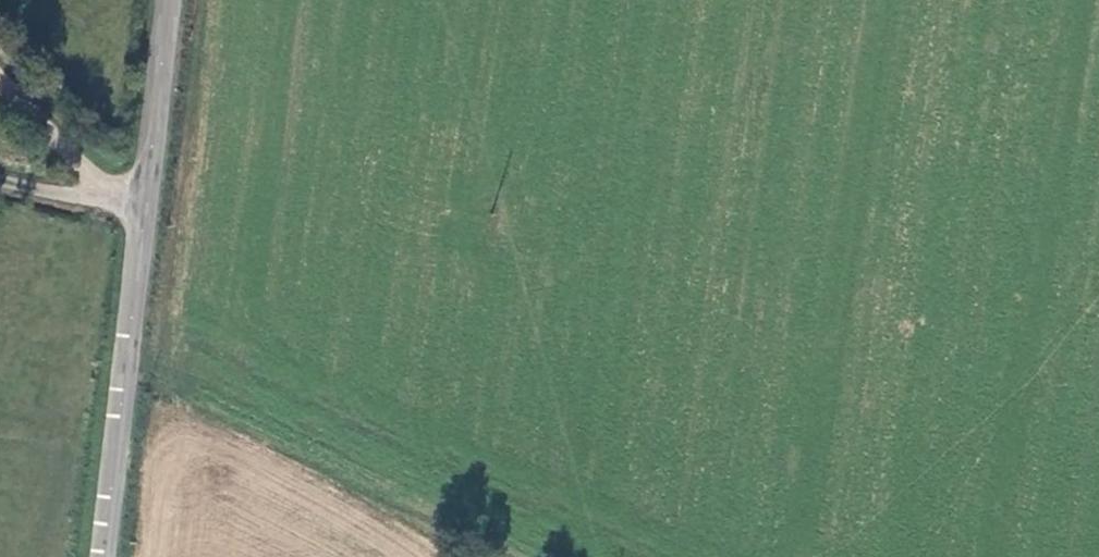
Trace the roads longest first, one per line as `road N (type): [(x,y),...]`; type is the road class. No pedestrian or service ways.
road 1 (tertiary): [(102,556),(169,0)]

